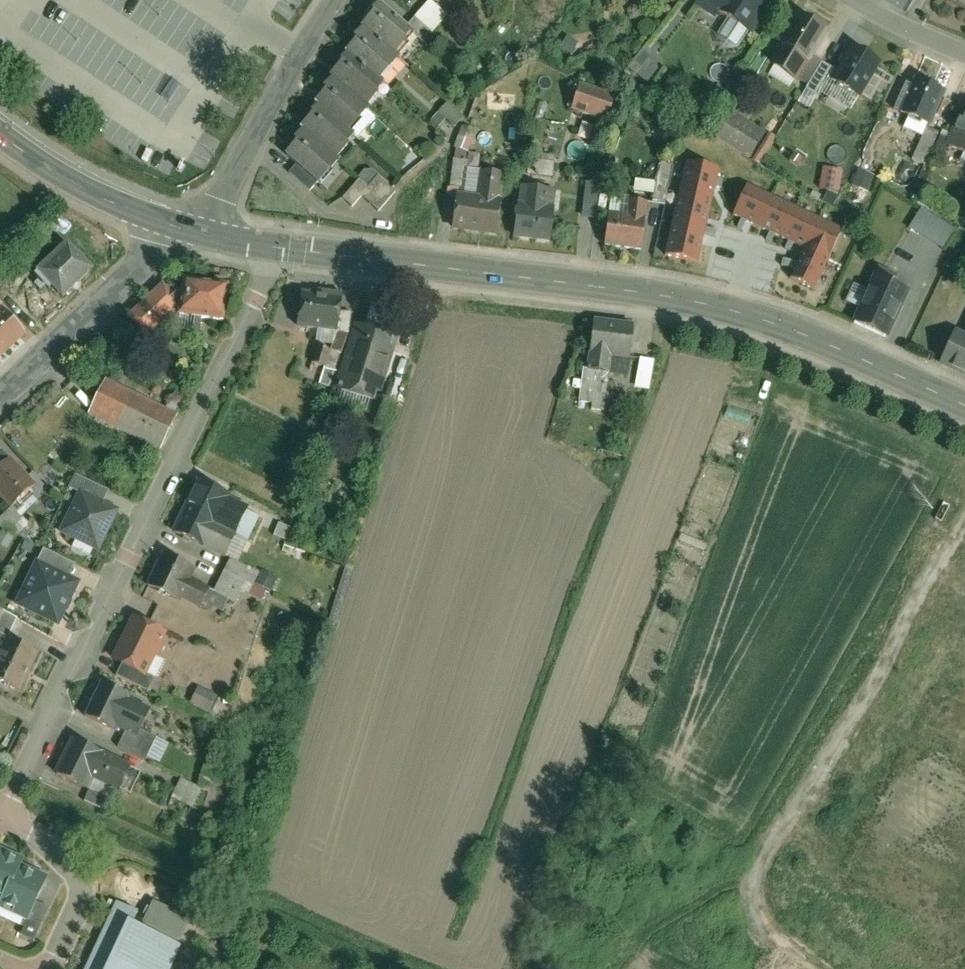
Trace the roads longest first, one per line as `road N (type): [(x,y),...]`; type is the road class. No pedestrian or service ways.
road 1 (residential): [(44,968),(86,896),(73,871),(8,809),(10,798),(274,247)]
road 2 (secondary): [(274,247),(684,301),(783,330),(964,408)]
road 3 (residential): [(338,0),(284,84),(211,235)]
road 4 (residential): [(162,222),(116,287),(0,395)]
road 5 (secondary): [(0,135),(79,188),(162,222)]
road 6 (residential): [(964,55),(853,0)]

